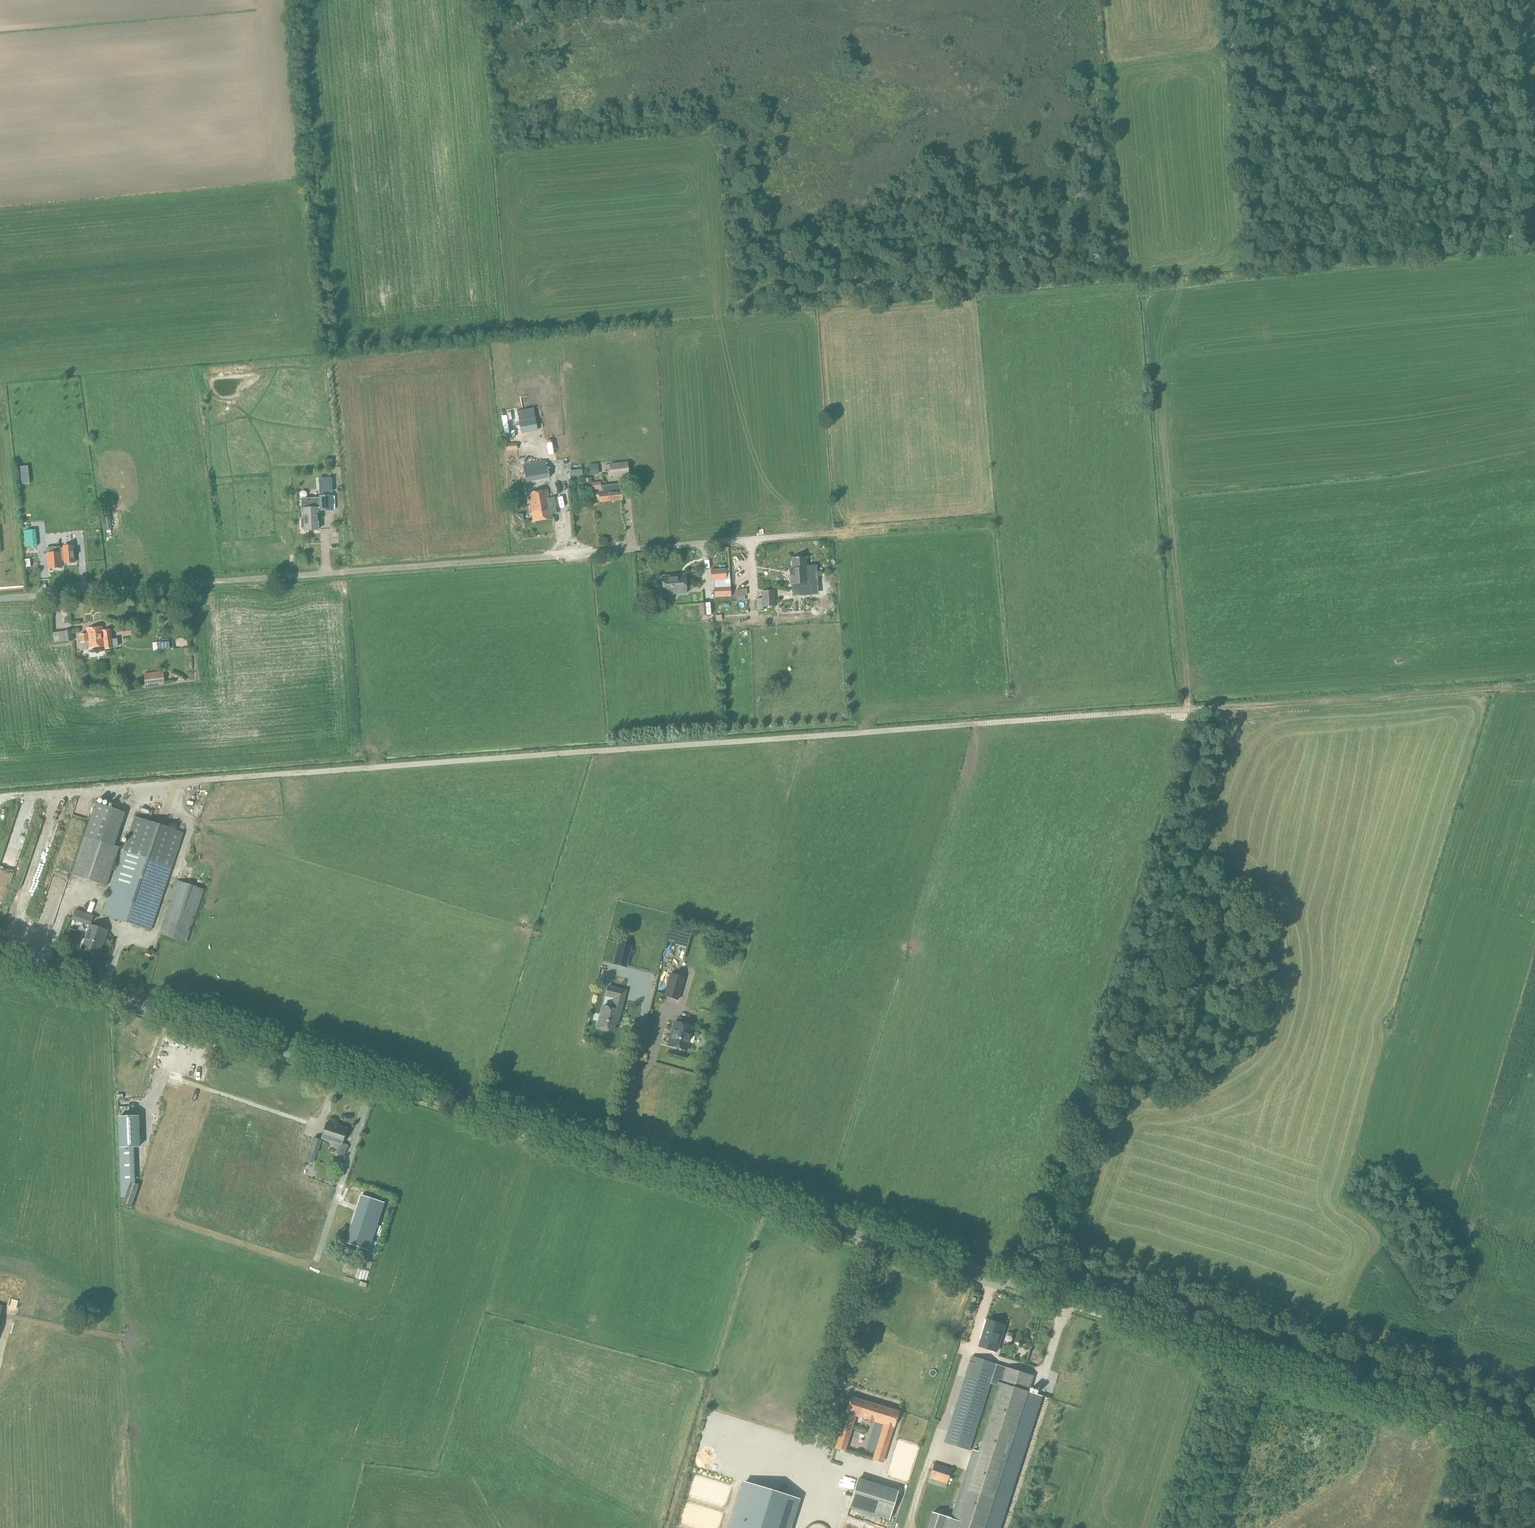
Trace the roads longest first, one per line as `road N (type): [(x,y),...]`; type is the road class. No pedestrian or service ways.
road 1 (tertiary): [(1534,1445),(0,960)]
road 2 (track): [(993,520),(811,536)]

